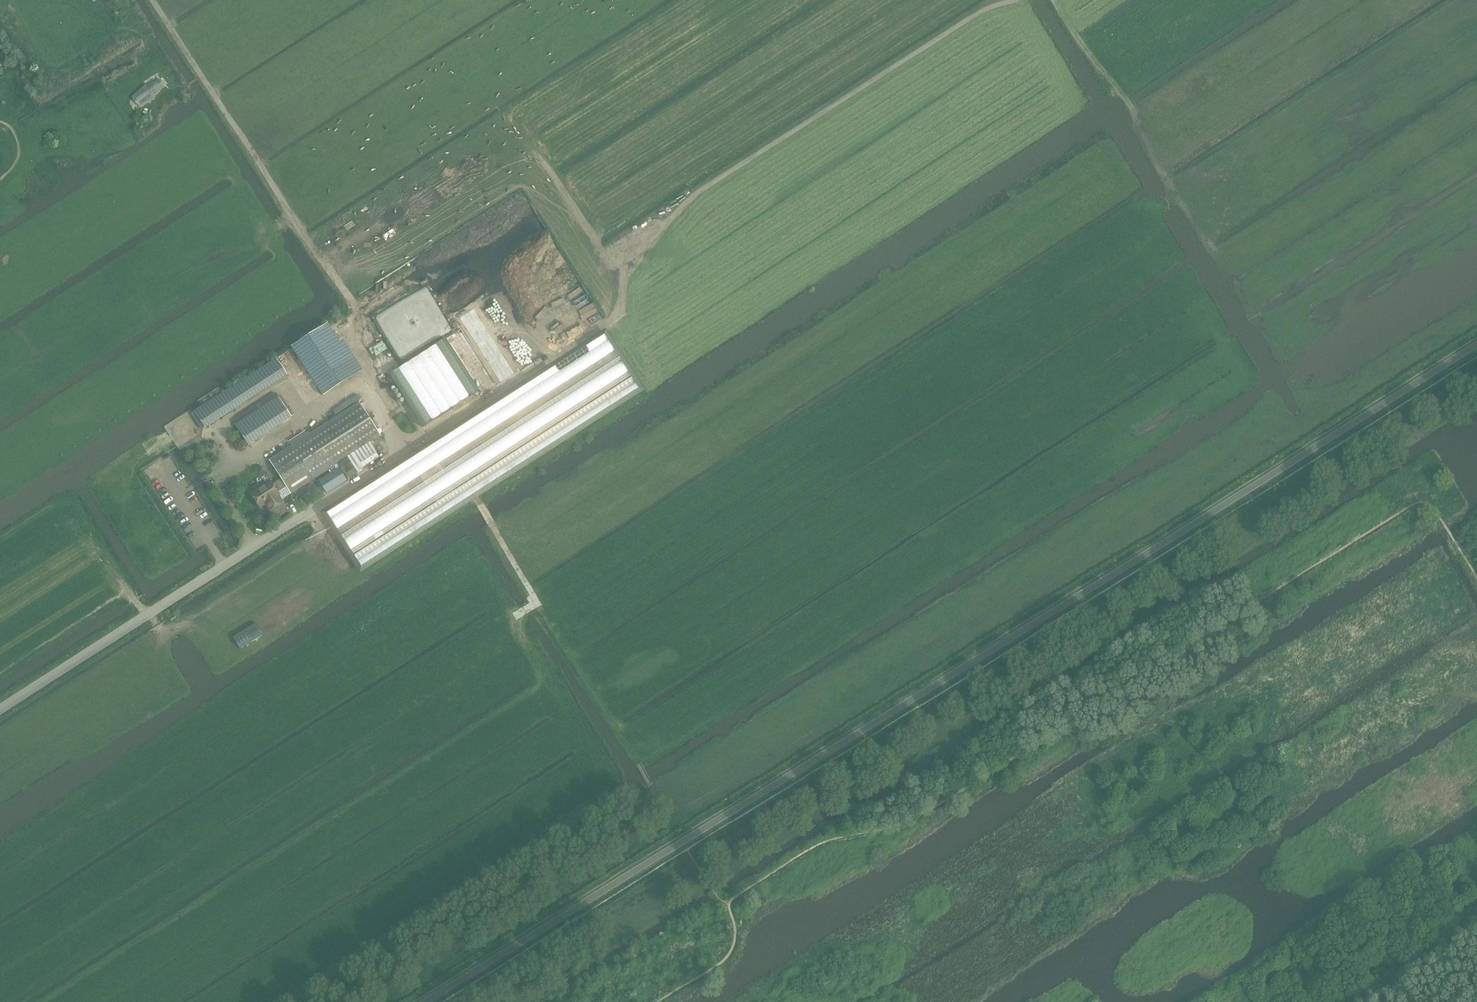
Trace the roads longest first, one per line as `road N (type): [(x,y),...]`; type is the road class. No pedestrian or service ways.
road 1 (track): [(428,433),(623,312),(621,268),(698,192),(986,9),(1013,0)]
road 2 (track): [(621,268),(542,159),(513,133),(491,125),(307,239)]
road 3 (track): [(1051,0),(1129,104),(1174,192),(1265,335)]
road 4 (track): [(155,0),(362,322)]

